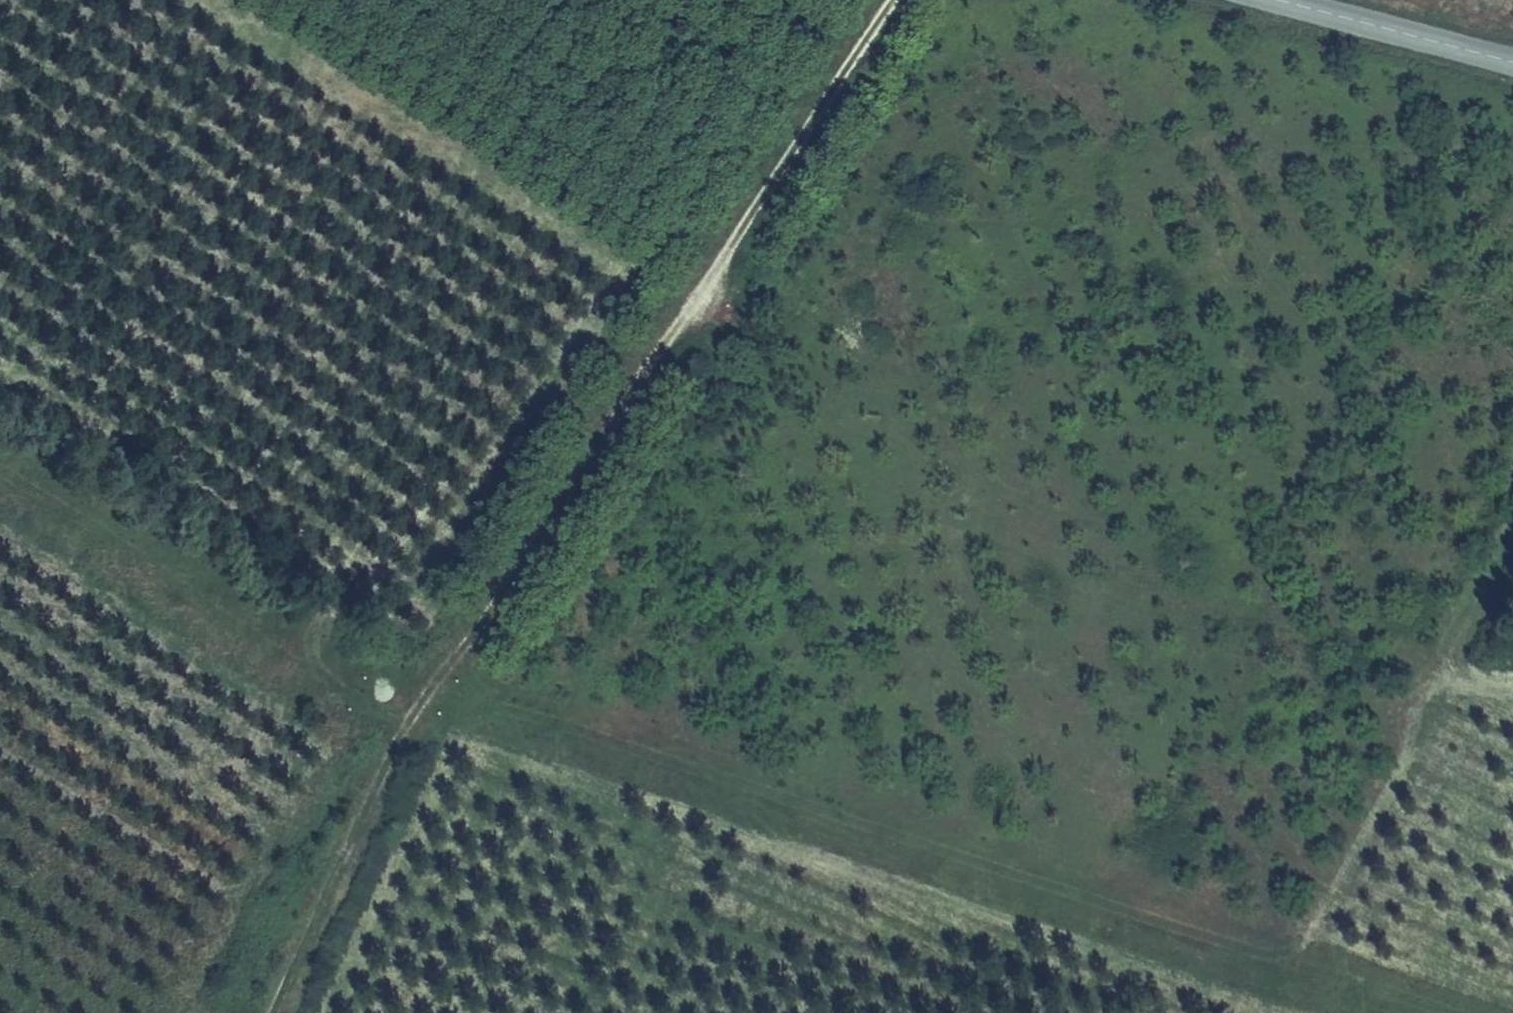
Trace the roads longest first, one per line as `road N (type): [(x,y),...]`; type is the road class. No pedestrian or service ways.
road 1 (track): [(277,1012),(407,722),(891,0)]
road 2 (tertiary): [(1512,62),(1278,0)]

